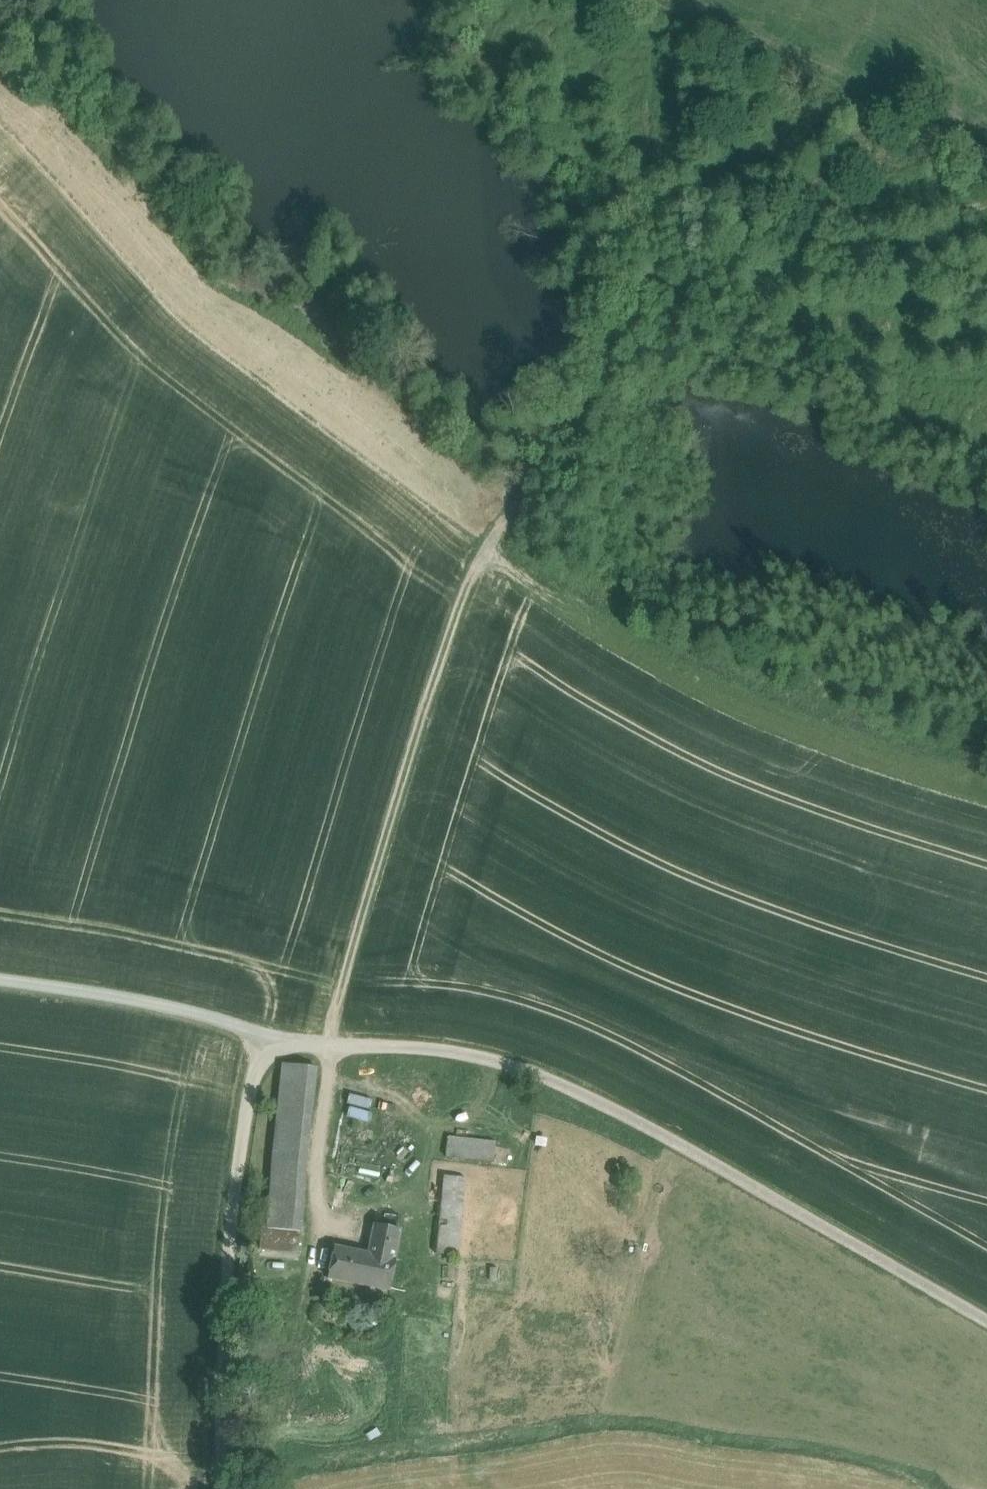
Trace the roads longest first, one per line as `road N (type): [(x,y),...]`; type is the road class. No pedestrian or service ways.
road 1 (track): [(347,1044),(367,904),(472,568),(578,419),(626,328),(664,214),(688,196),(717,190)]
road 2 (unclassified): [(986,1317),(577,1084),(483,1055),(279,1039)]
road 3 (unclassified): [(230,1488),(243,1228),(279,1039)]
road 4 (track): [(279,1039),(0,971)]

